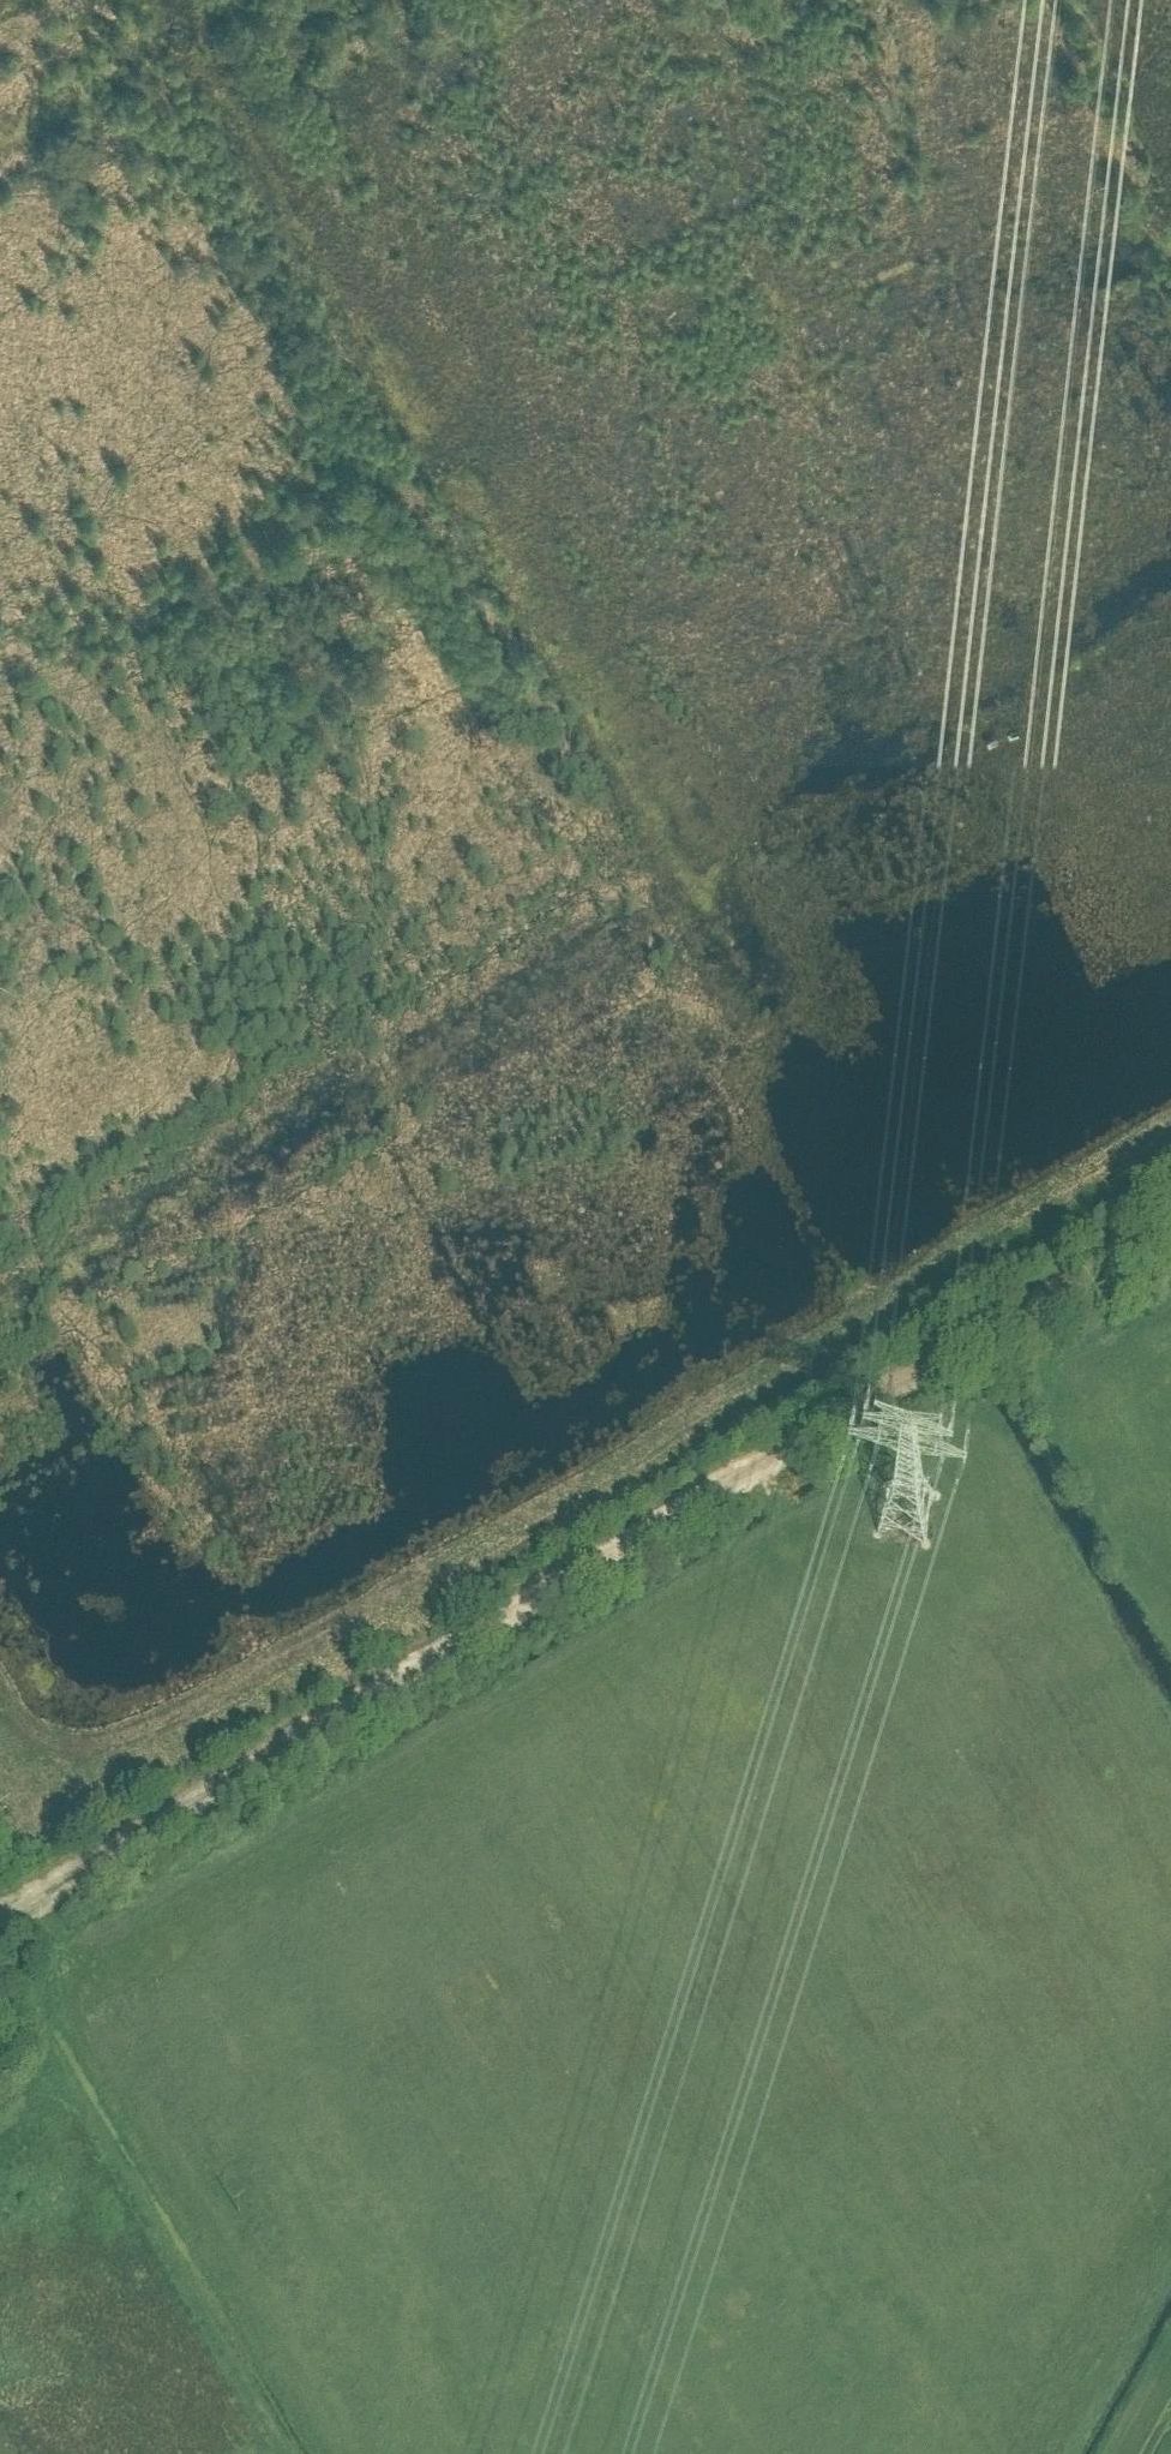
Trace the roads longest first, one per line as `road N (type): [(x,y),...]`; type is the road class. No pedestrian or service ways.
road 1 (track): [(0,1912),(1170,1217)]

